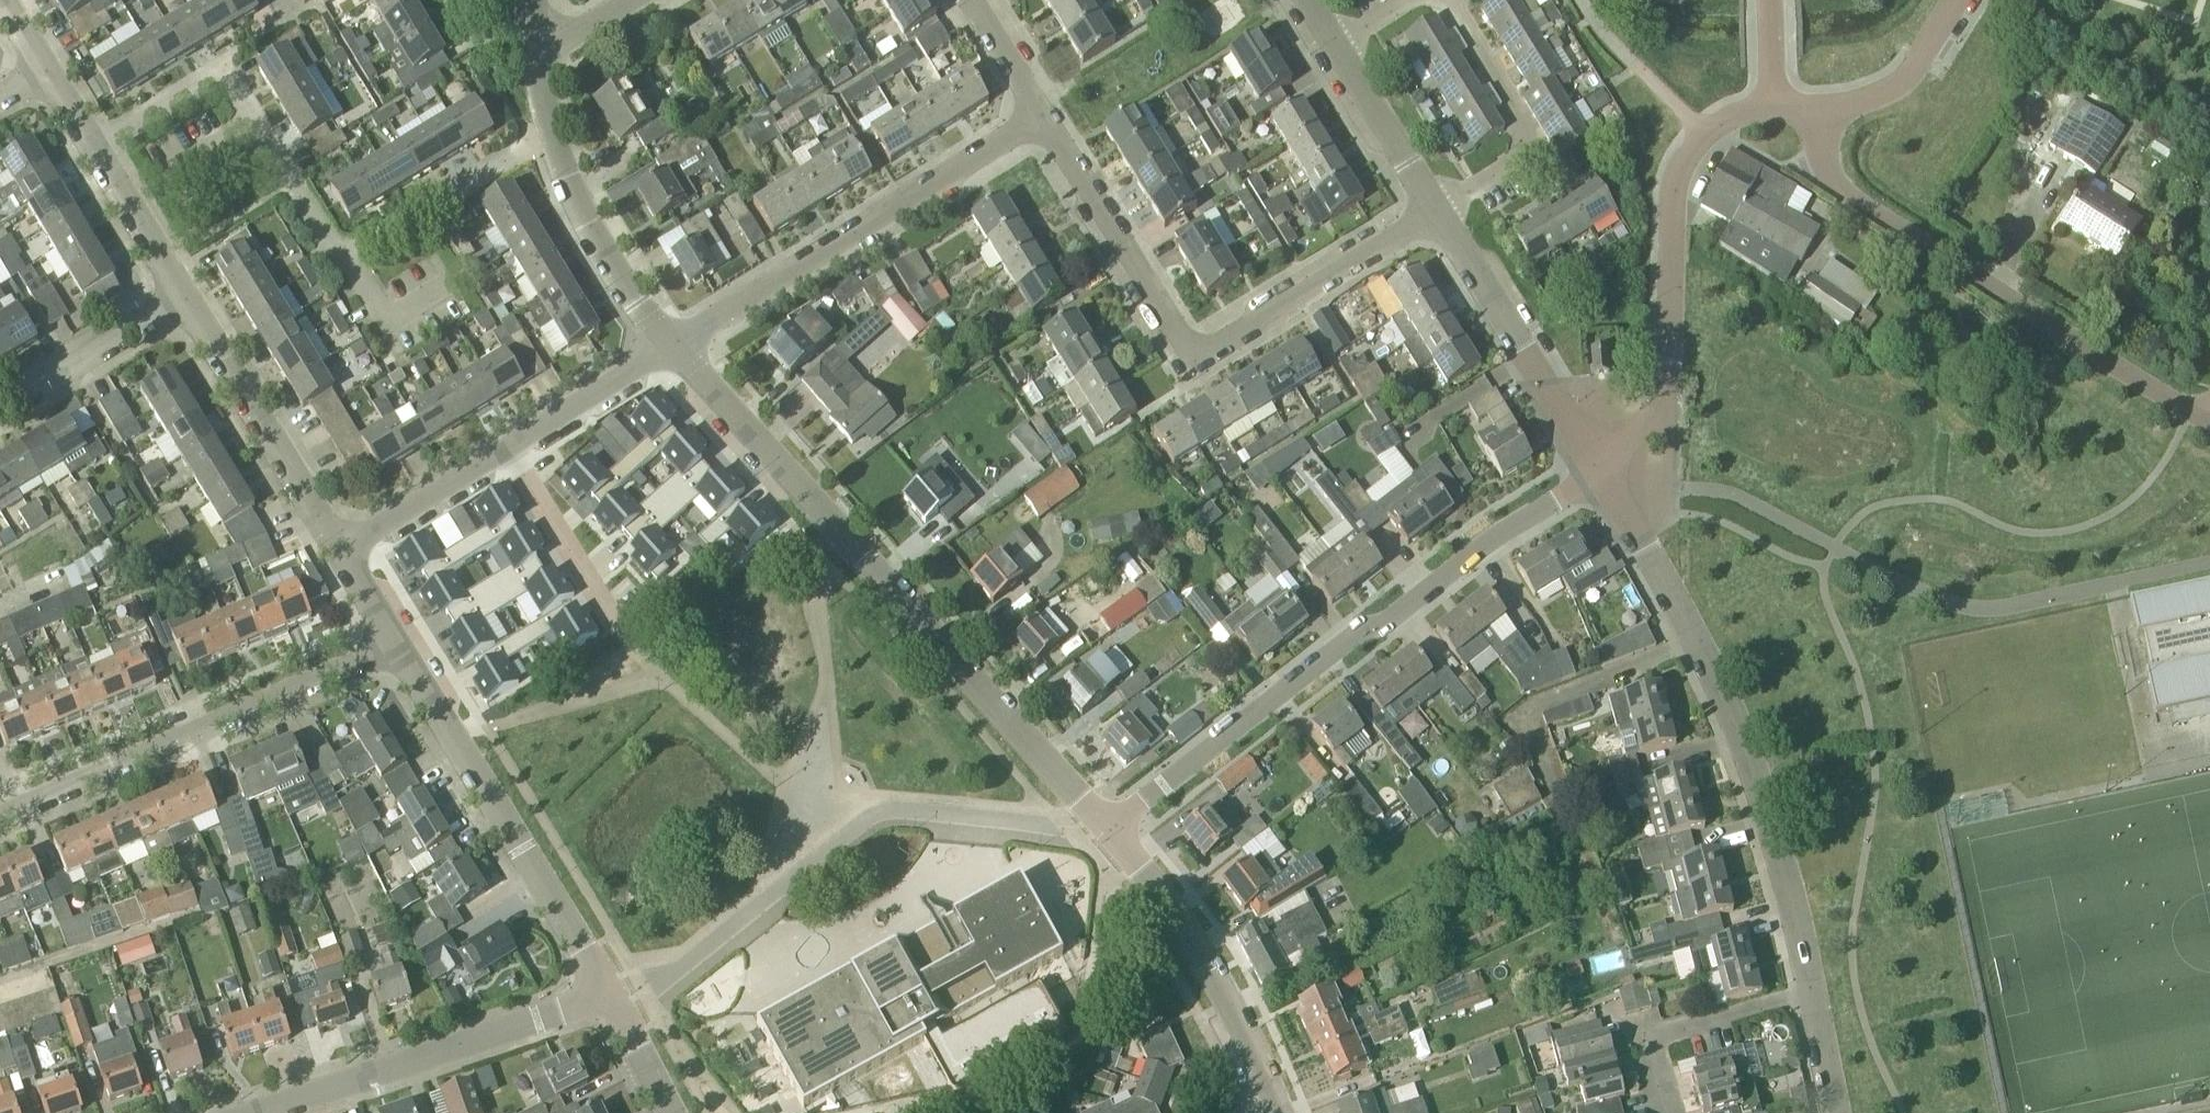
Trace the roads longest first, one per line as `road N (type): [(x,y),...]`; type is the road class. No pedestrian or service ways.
road 1 (residential): [(1107,829),(671,343)]
road 2 (residential): [(1107,829),(1490,536),(1598,474)]
road 3 (residential): [(1810,992),(1778,840),(1734,716),(1598,474)]
road 4 (residential): [(1421,213),(1239,338),(1208,343),(1180,328),(1057,114)]
road 5 (residential): [(2209,419),(1845,196),(1822,154),(1815,113)]
road 6 (residential): [(671,343),(1057,114)]
road 7 (residential): [(1774,105),(1702,135),(1680,171),(1667,361),(1651,409),(1598,474)]
road 8 (residential): [(0,814),(393,645)]
road 9 (residential): [(599,1009),(393,645)]
road 10 (residential): [(94,148),(211,76),(229,80),(330,249),(350,255)]
road 11 (residential): [(1265,1107),(1147,875),(1107,829)]
road 12 (residential): [(299,1112),(599,1009)]
road 13 (residential): [(1598,474),(1509,320),(1421,213)]
road 14 (residential): [(1421,213),(1538,151),(1447,0)]
road 15 (residential): [(334,554),(185,298)]
road 16 (residential): [(671,343),(587,224),(552,133)]
road 17 (residential): [(1665,1112),(1649,1051),(1661,1030),(1810,992)]
road 18 (residential): [(350,255),(552,133)]
road 19 (residential): [(0,409),(185,298)]
road 20 (residential): [(334,554),(509,451)]
road 21 (residential): [(509,451),(613,623)]
road 22 (residential): [(509,451),(608,393),(671,343)]
road 23 (residential): [(1815,113),(1846,109),(1917,68),(1958,0)]
road 24 (residential): [(1421,213),(1336,55)]
road 25 (residential): [(185,298),(94,148)]
road 26 (residential): [(449,285),(388,321),(350,255)]
road 27 (residential): [(1057,114),(992,0)]
road 28 (residential): [(1833,1112),(1810,992)]

